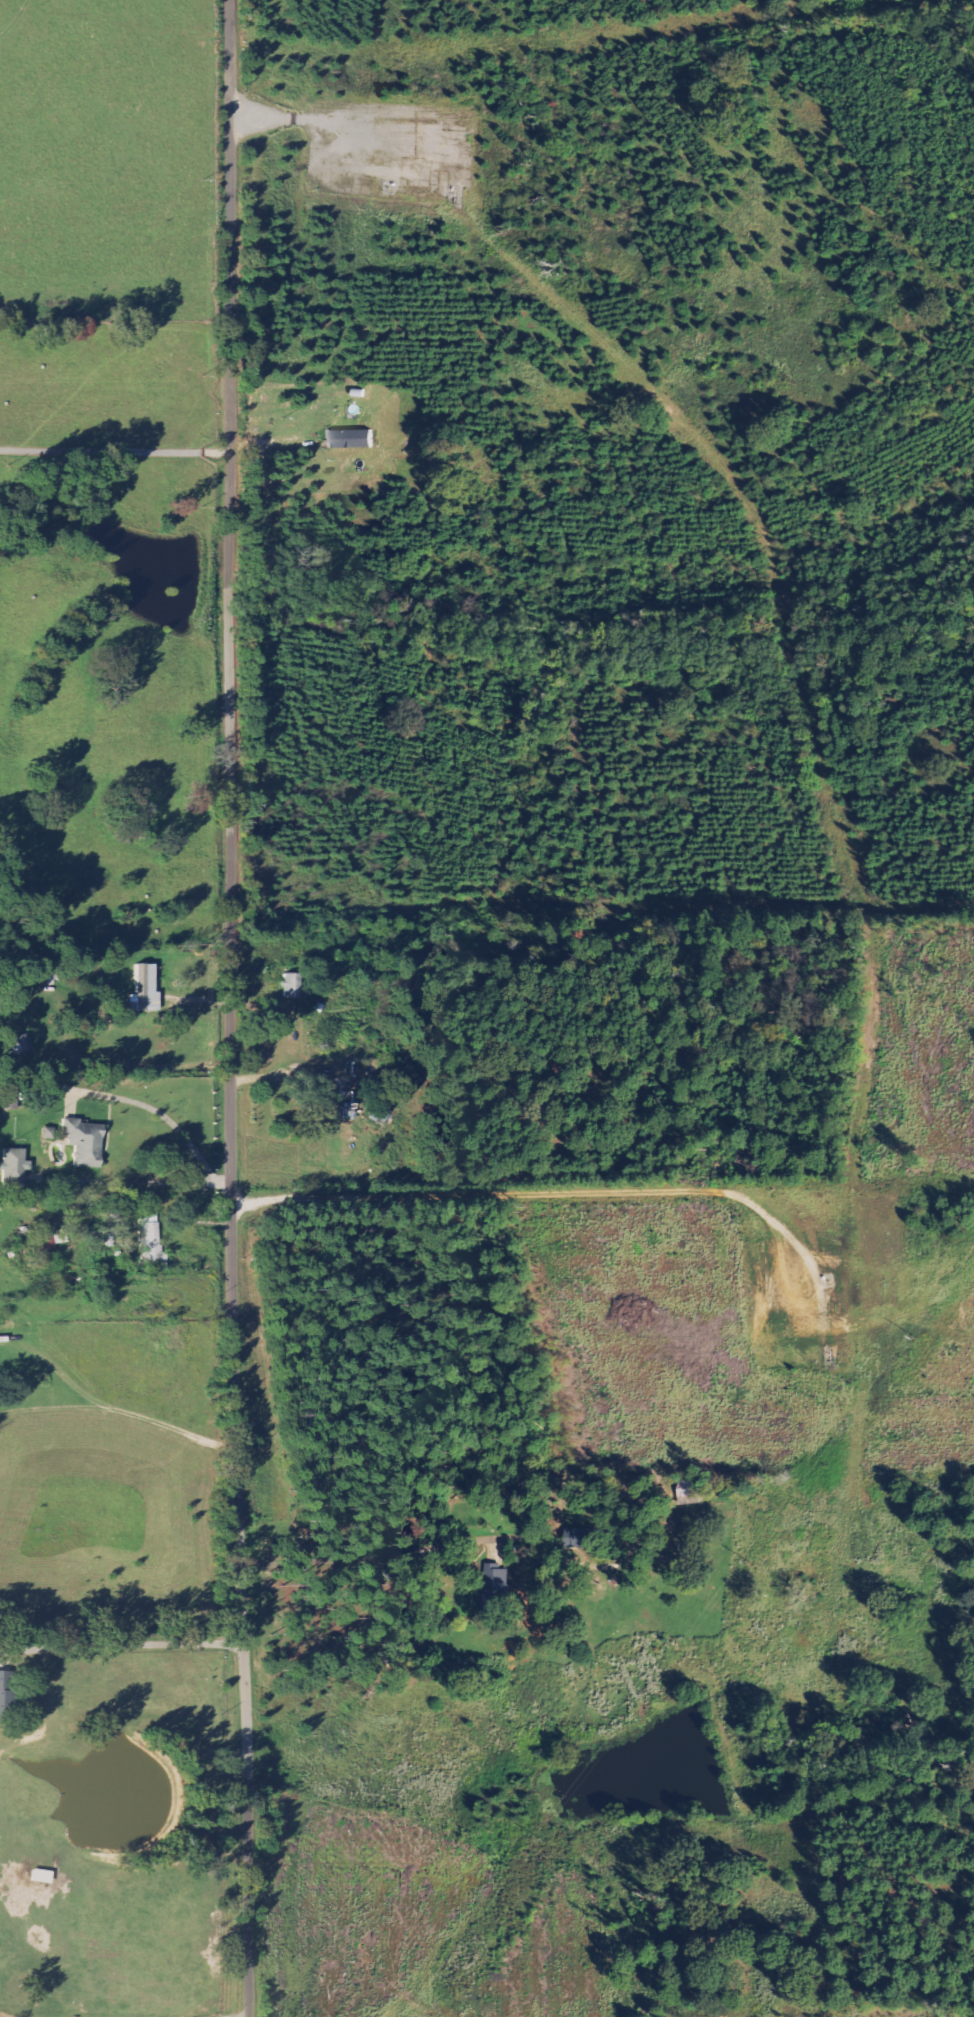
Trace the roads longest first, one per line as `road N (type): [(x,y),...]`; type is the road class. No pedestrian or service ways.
road 1 (residential): [(216,2016),(229,396),(224,0)]

